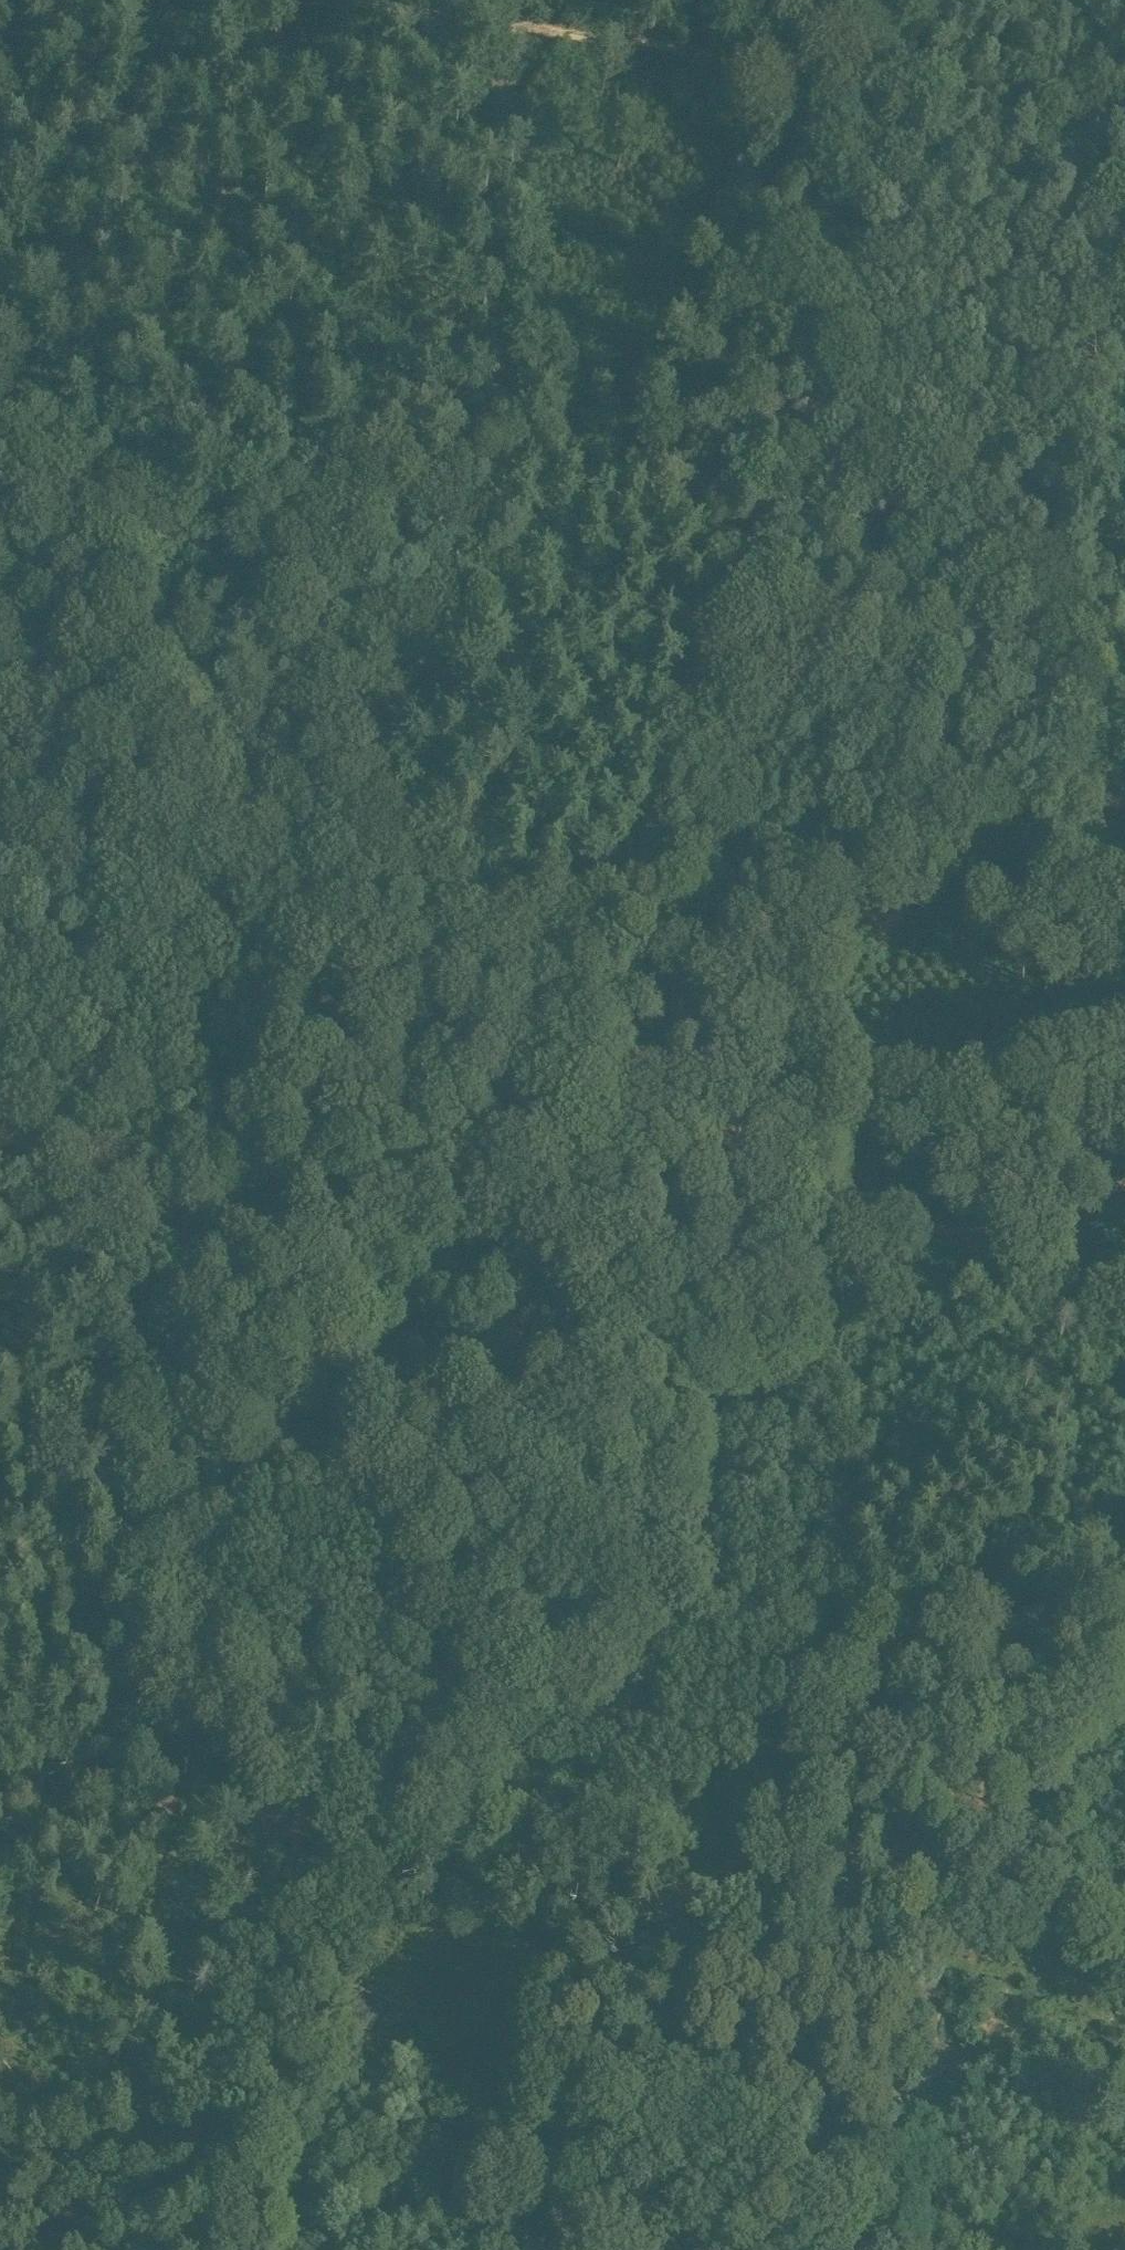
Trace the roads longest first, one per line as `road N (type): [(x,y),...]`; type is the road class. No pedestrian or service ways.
road 1 (track): [(831,0),(552,1204)]
road 2 (track): [(1124,1180),(1011,1215),(965,1217),(833,1183),(387,1214),(148,1246),(0,1286)]
road 3 (track): [(429,0),(1124,125)]

